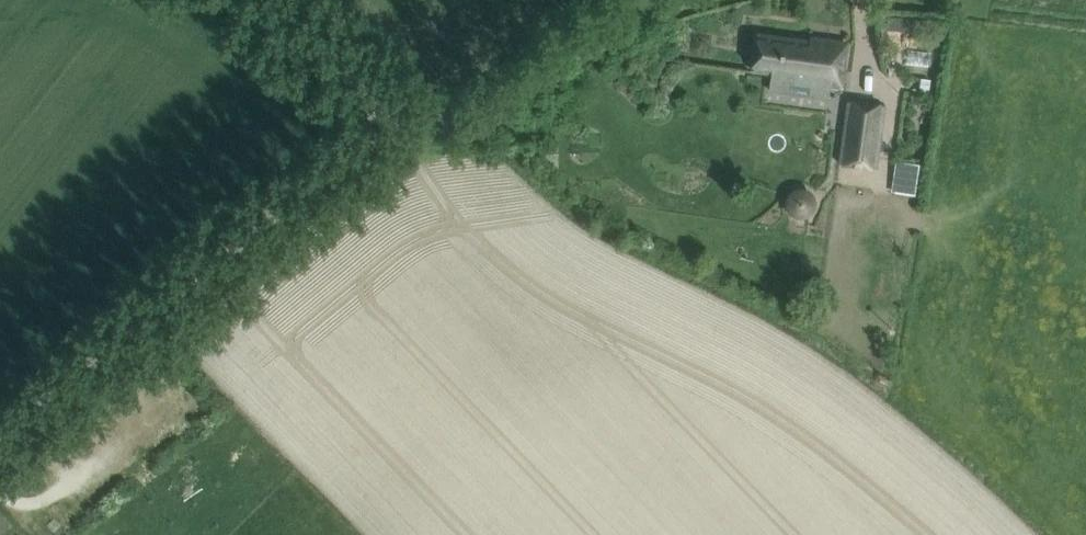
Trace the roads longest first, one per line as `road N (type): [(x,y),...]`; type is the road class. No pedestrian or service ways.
road 1 (unclassified): [(0,438),(399,108)]
road 2 (unclassified): [(399,108),(439,125),(472,119),(605,17),(643,0)]
road 3 (unclassified): [(399,108),(250,0)]

